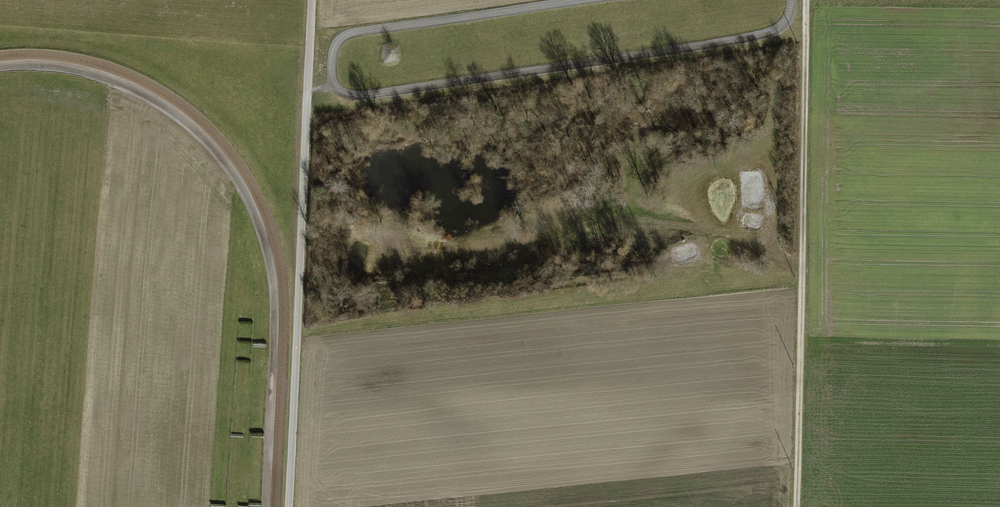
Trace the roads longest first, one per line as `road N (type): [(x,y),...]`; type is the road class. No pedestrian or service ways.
road 1 (unclassified): [(287,506),(311,0)]
road 2 (track): [(367,248),(517,243),(605,220),(678,223),(802,269)]

